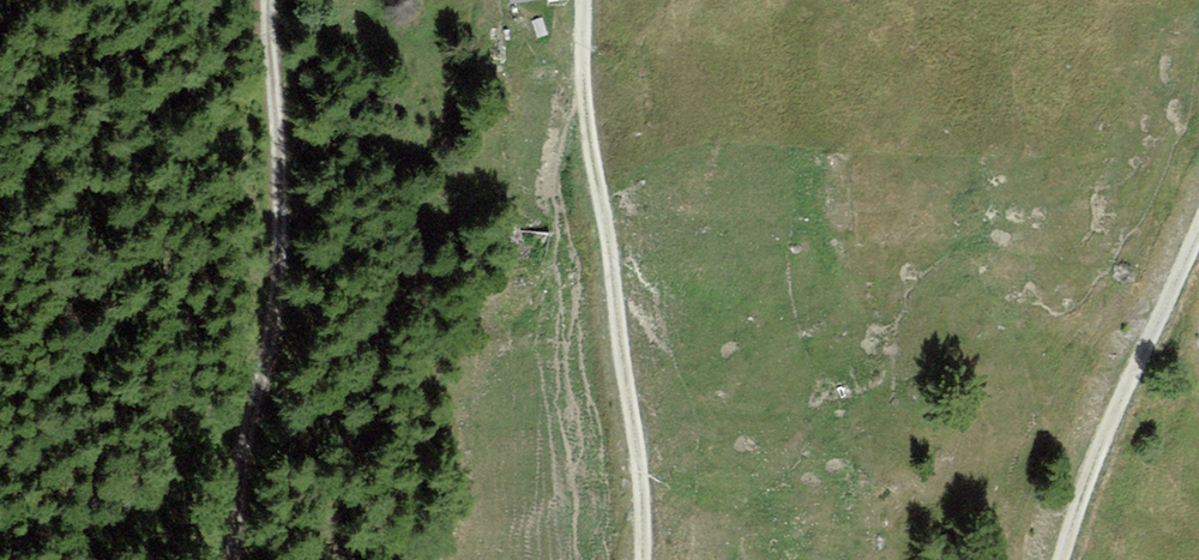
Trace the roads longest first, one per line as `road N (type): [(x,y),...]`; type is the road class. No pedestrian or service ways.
road 1 (track): [(268,0),(280,258),(231,559)]
road 2 (track): [(584,0),(585,109),(634,433),(643,559)]
road 3 (track): [(1061,559),(1096,456),(1198,232)]

